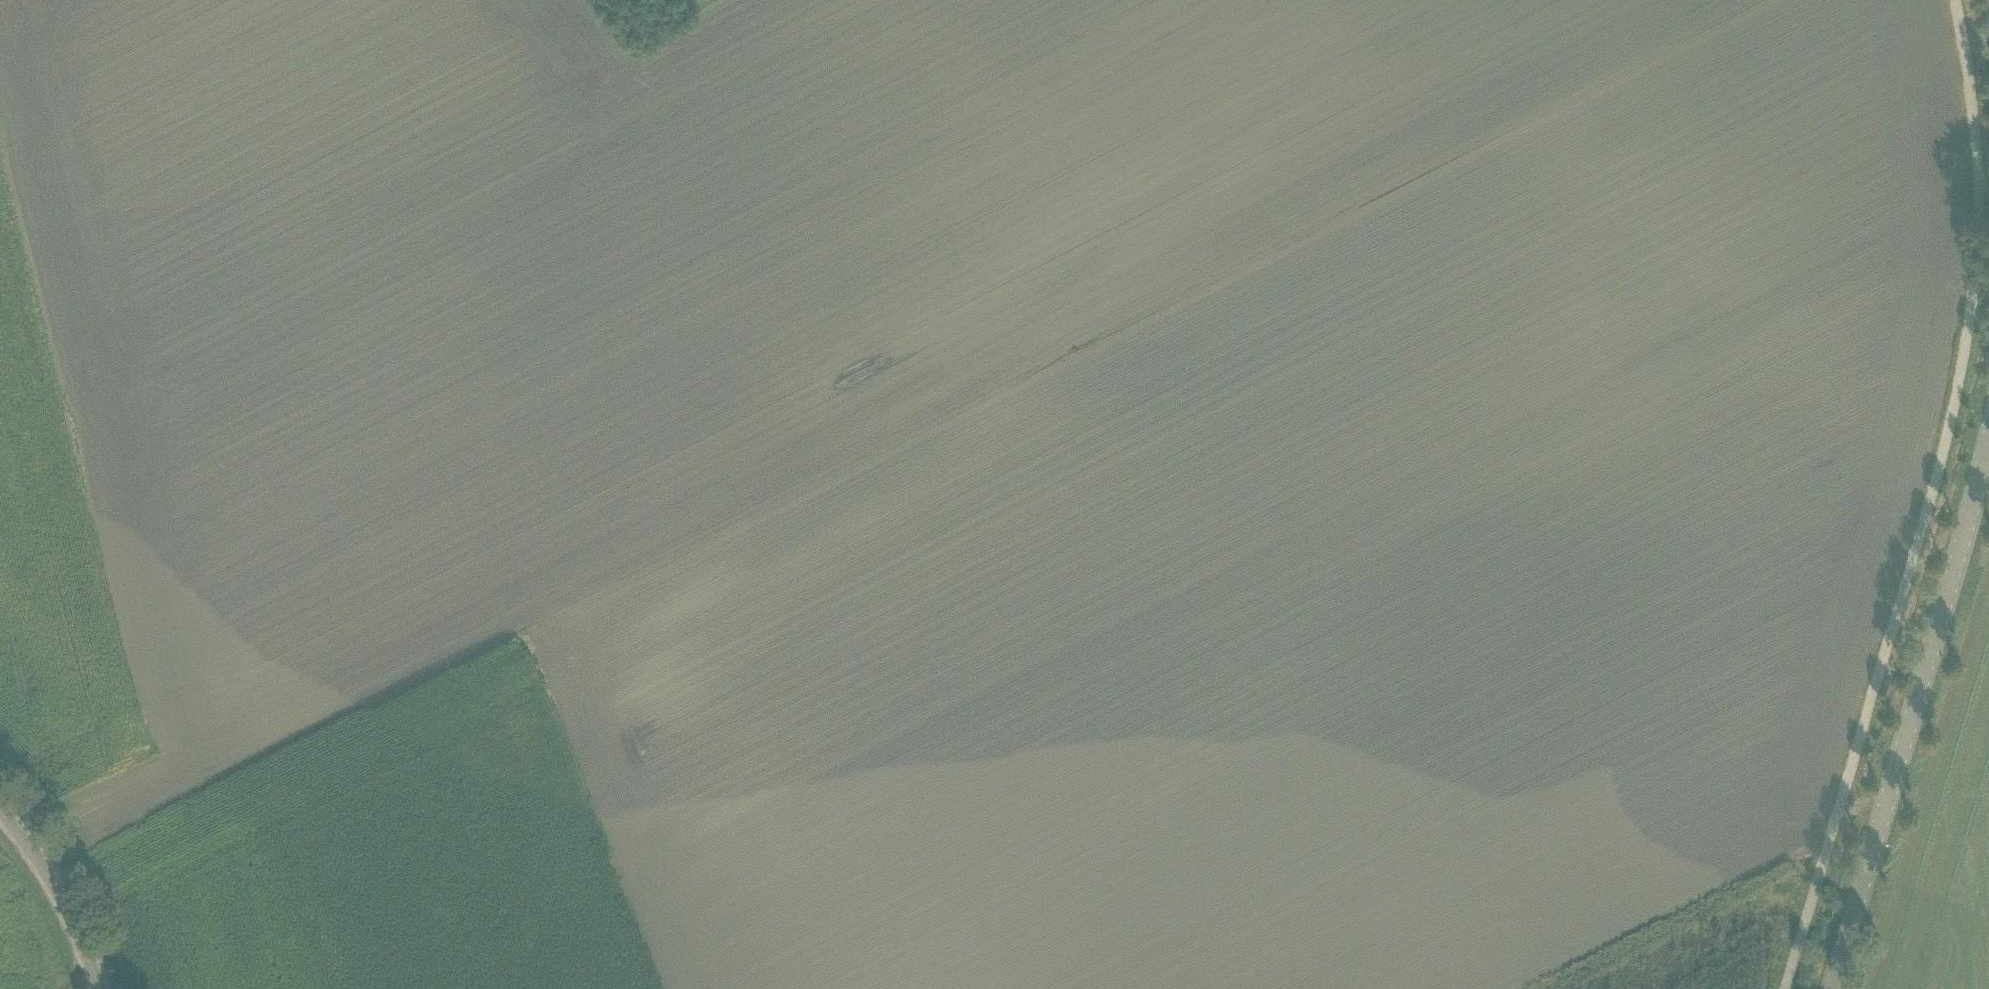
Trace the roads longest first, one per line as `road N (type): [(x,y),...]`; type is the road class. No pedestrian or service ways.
road 1 (tertiary): [(1829,988),(1988,445)]
road 2 (unclassified): [(99,988),(65,902),(0,816)]

